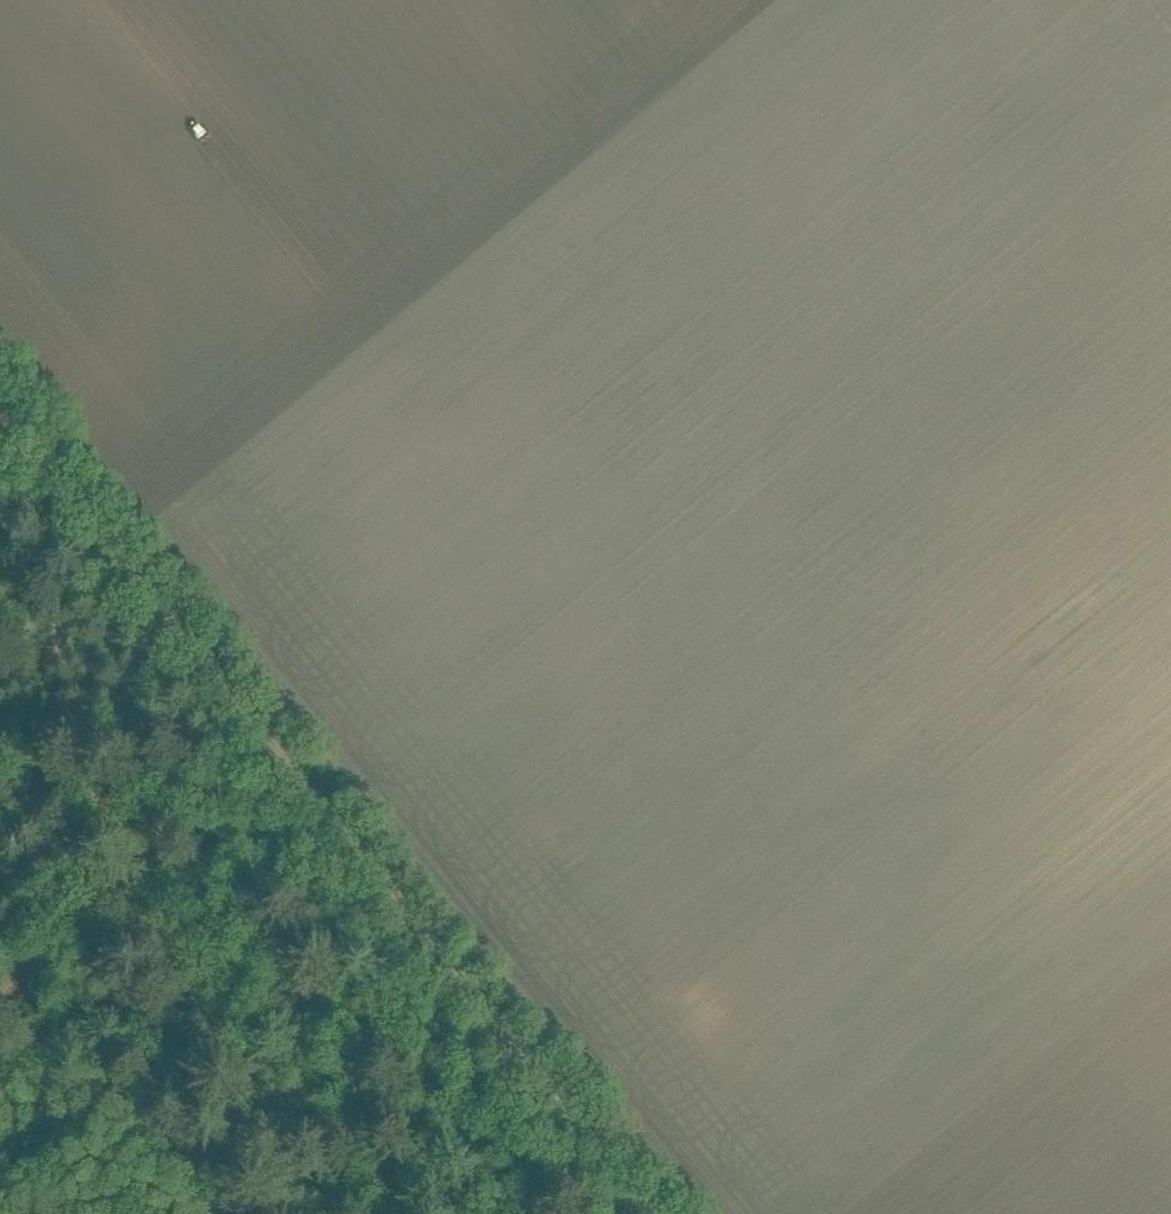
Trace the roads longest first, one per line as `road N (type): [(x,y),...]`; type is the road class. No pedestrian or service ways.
road 1 (track): [(0,418),(651,1213)]
road 2 (track): [(0,1001),(274,753)]

